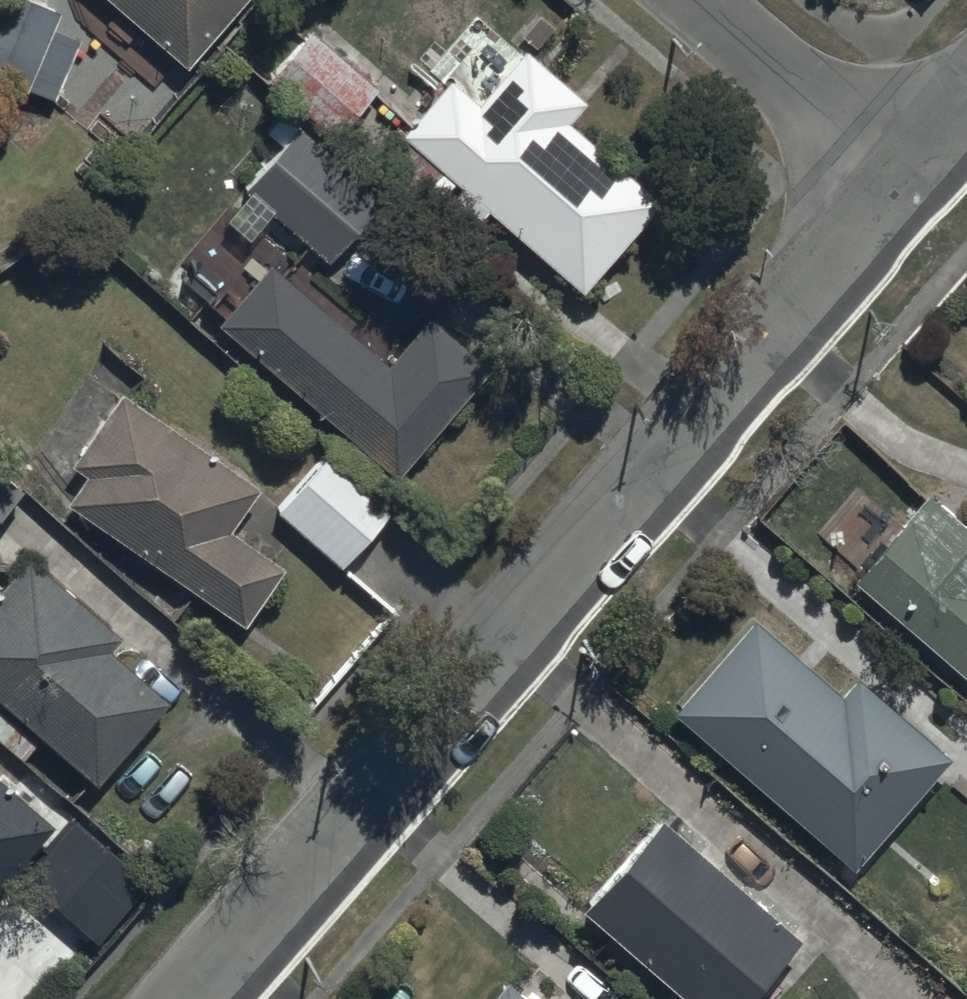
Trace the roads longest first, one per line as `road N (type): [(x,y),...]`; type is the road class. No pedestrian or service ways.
road 1 (residential): [(192,998),(911,183)]
road 2 (residential): [(911,183),(693,0)]

